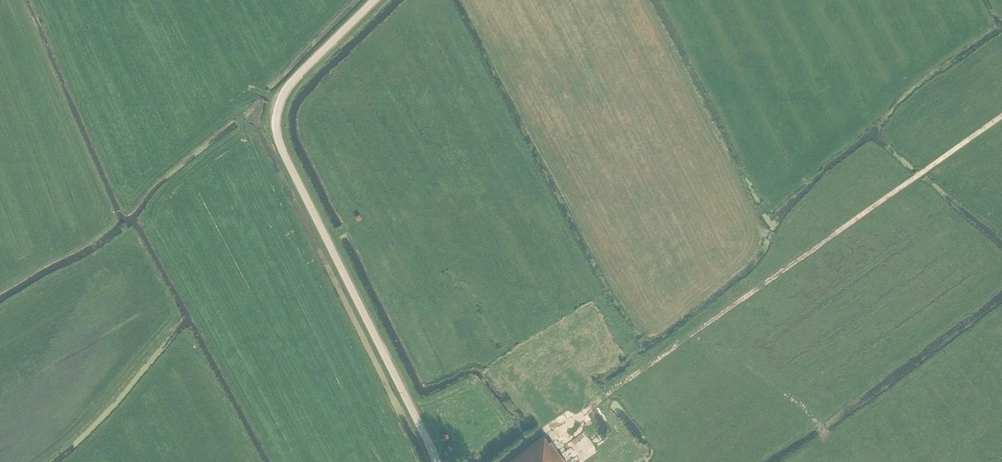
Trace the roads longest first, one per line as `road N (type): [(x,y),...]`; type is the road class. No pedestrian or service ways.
road 1 (tertiary): [(437,461),(275,126),(290,82),(372,0)]

